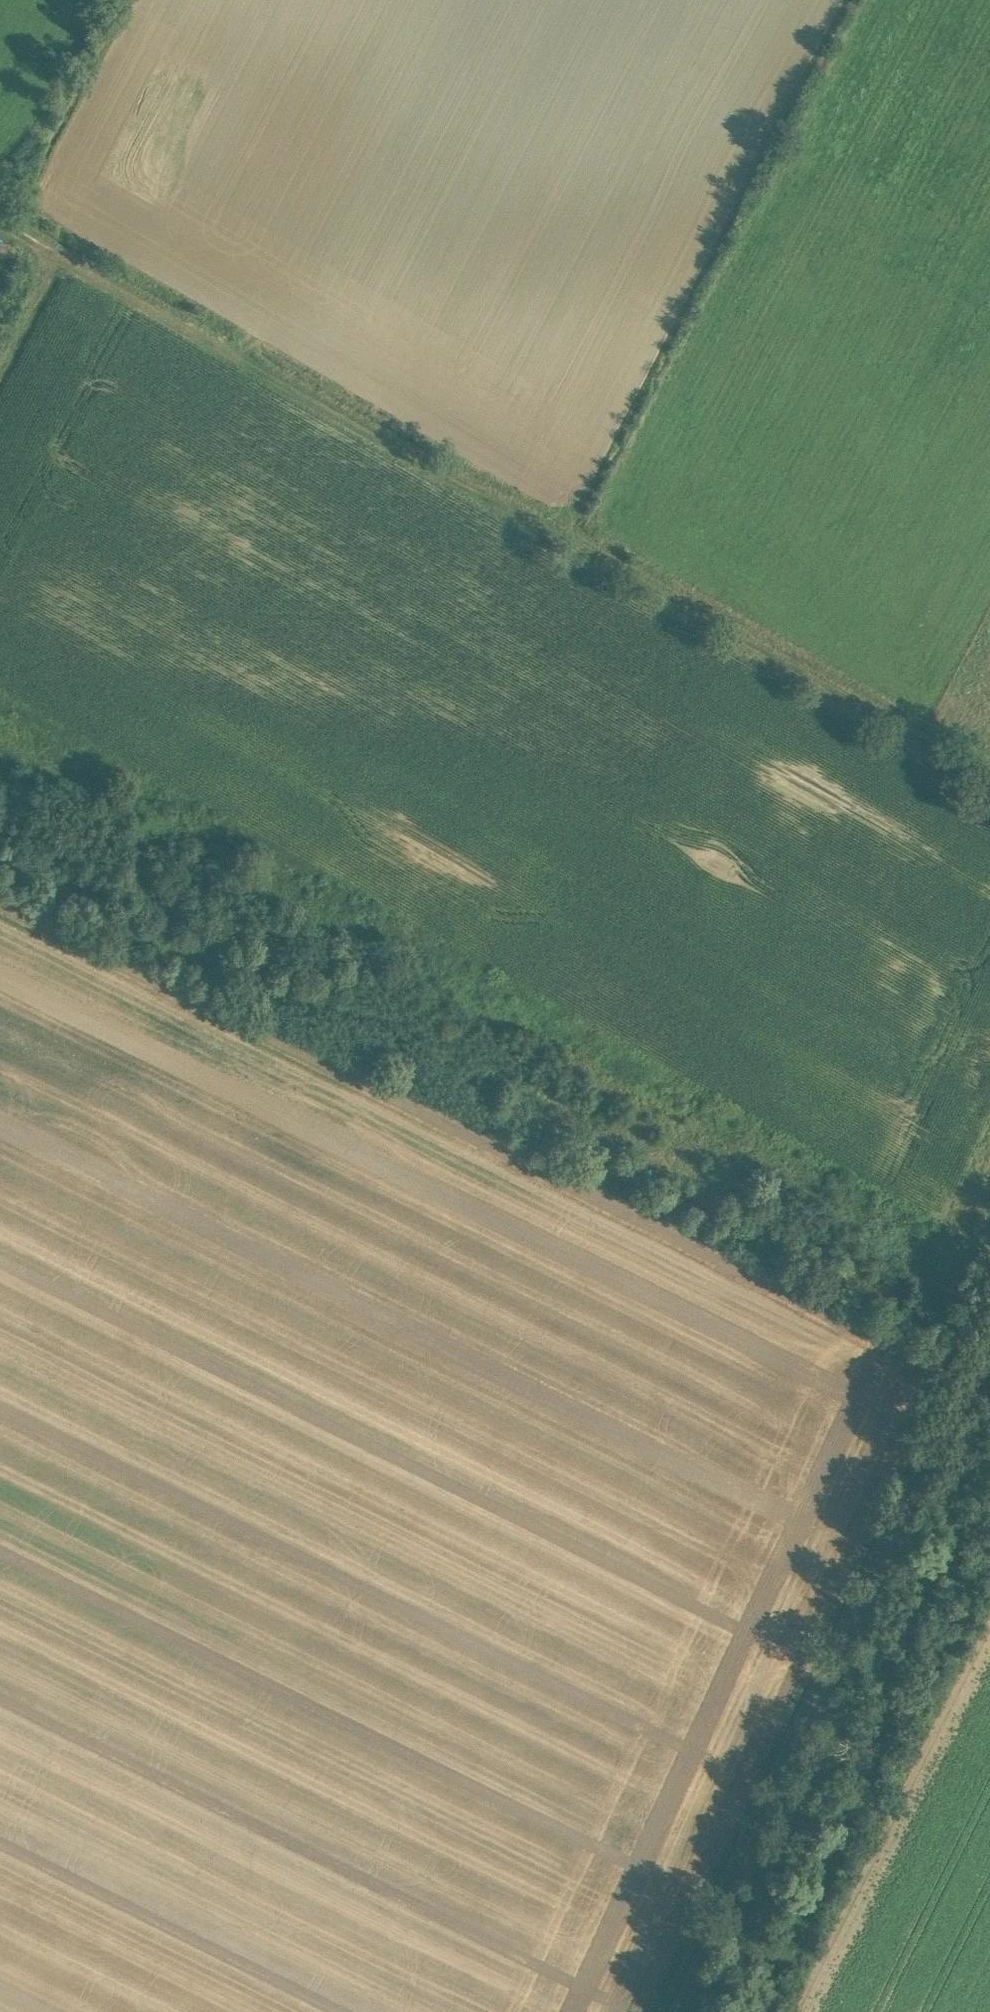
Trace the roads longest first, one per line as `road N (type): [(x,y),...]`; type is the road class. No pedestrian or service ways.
road 1 (track): [(680,2011),(989,1341)]

